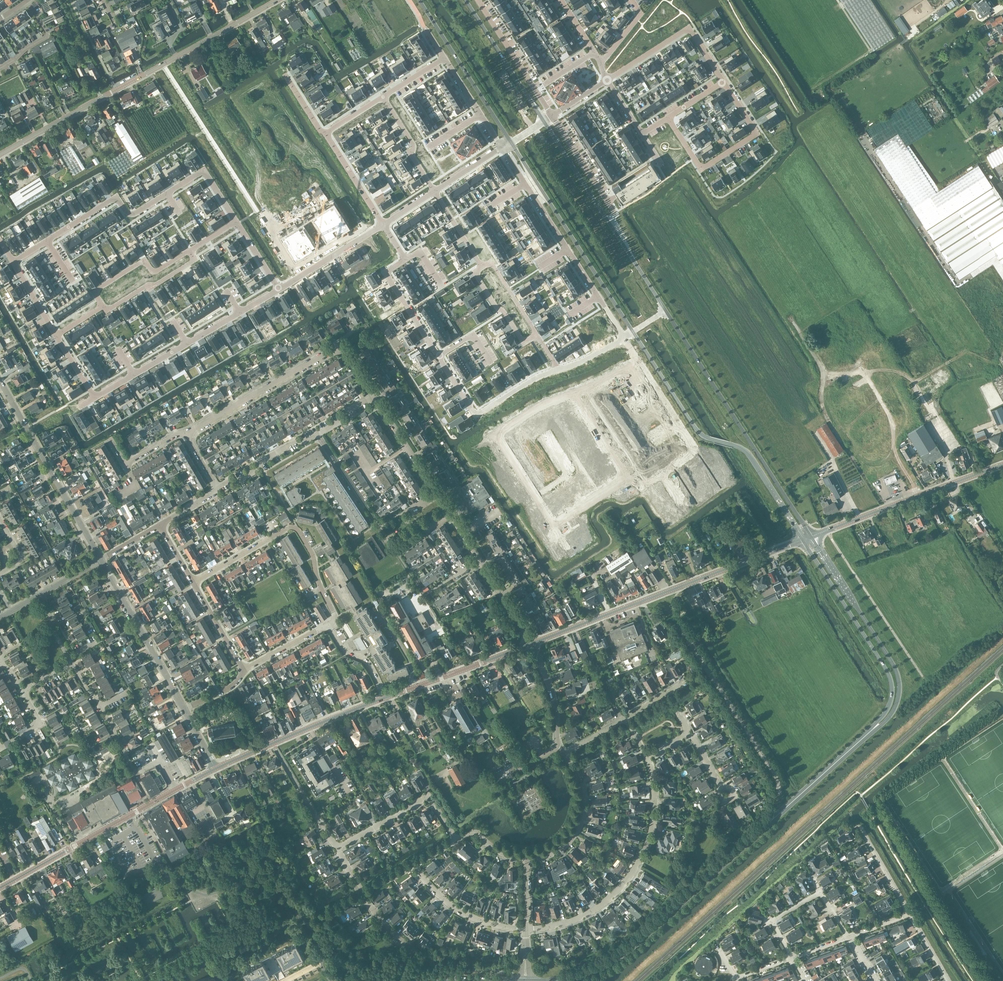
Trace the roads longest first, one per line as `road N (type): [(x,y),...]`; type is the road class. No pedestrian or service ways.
road 1 (tertiary): [(607,964),(863,738)]
road 2 (unclassified): [(0,155),(278,0)]
road 3 (unclassified): [(533,643),(803,540)]
road 4 (residential): [(13,261),(111,201),(134,214),(202,173),(236,222)]
road 5 (tertiary): [(633,331),(701,435),(750,455),(803,540)]
road 6 (tertiary): [(811,537),(666,311)]
road 7 (unclassified): [(0,888),(216,769)]
road 8 (residential): [(526,928),(588,912),(636,865),(653,810),(645,757)]
road 9 (tertiary): [(863,738),(894,710),(899,681),(811,537)]
road 10 (tertiary): [(803,540),(888,673),(890,706),(863,738)]
road 11 (residential): [(476,415),(388,275),(406,259),(383,224)]
road 12 (residential): [(623,337),(502,146)]
road 13 (tertiary): [(510,142),(633,331)]
road 14 (residential): [(95,398),(278,290)]
road 15 (residential): [(101,560),(0,381)]
road 16 (tertiary): [(811,537),(1002,465)]
road 17 (residential): [(778,797),(775,775),(677,622)]
road 18 (residential): [(628,479),(552,522),(495,435)]
road 19 (residential): [(185,432),(330,349),(345,351)]
road 20 (track): [(828,530),(926,682)]
road 21 (residential): [(723,82),(752,126),(750,138),(702,166),(668,118)]
road 22 (residential): [(183,709),(101,560)]
road 23 (tertiary): [(420,0),(510,142)]
road 24 (unclassified): [(384,698),(533,643)]
road 25 (residential): [(338,848),(427,797),(457,840)]
road 26 (residential): [(608,79),(687,31),(723,82)]
road 27 (residential): [(639,361),(698,452),(660,477)]
road 28 (tertiary): [(545,123),(466,0)]
road 29 (residential): [(527,859),(562,844),(579,818),(581,788),(566,754)]
road 30 (track): [(846,89),(949,0)]
road 31 (track): [(919,496),(865,372)]
road 32 (residential): [(526,928),(465,913),(415,863)]
road 33 (unclassified): [(267,746),(384,698)]
road 34 (tertiary): [(666,311),(598,205)]
road 35 (residential): [(278,290),(383,224)]
road 36 (residential): [(102,306),(99,289),(138,264),(156,271),(190,251)]

